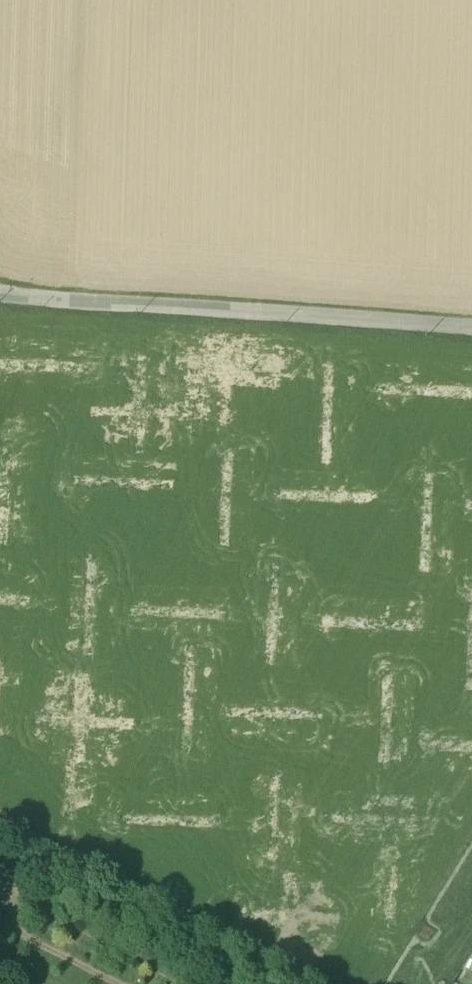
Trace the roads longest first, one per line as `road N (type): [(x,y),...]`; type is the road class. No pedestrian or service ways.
road 1 (unclassified): [(471,328),(0,297)]
road 2 (track): [(182,912),(323,983)]

